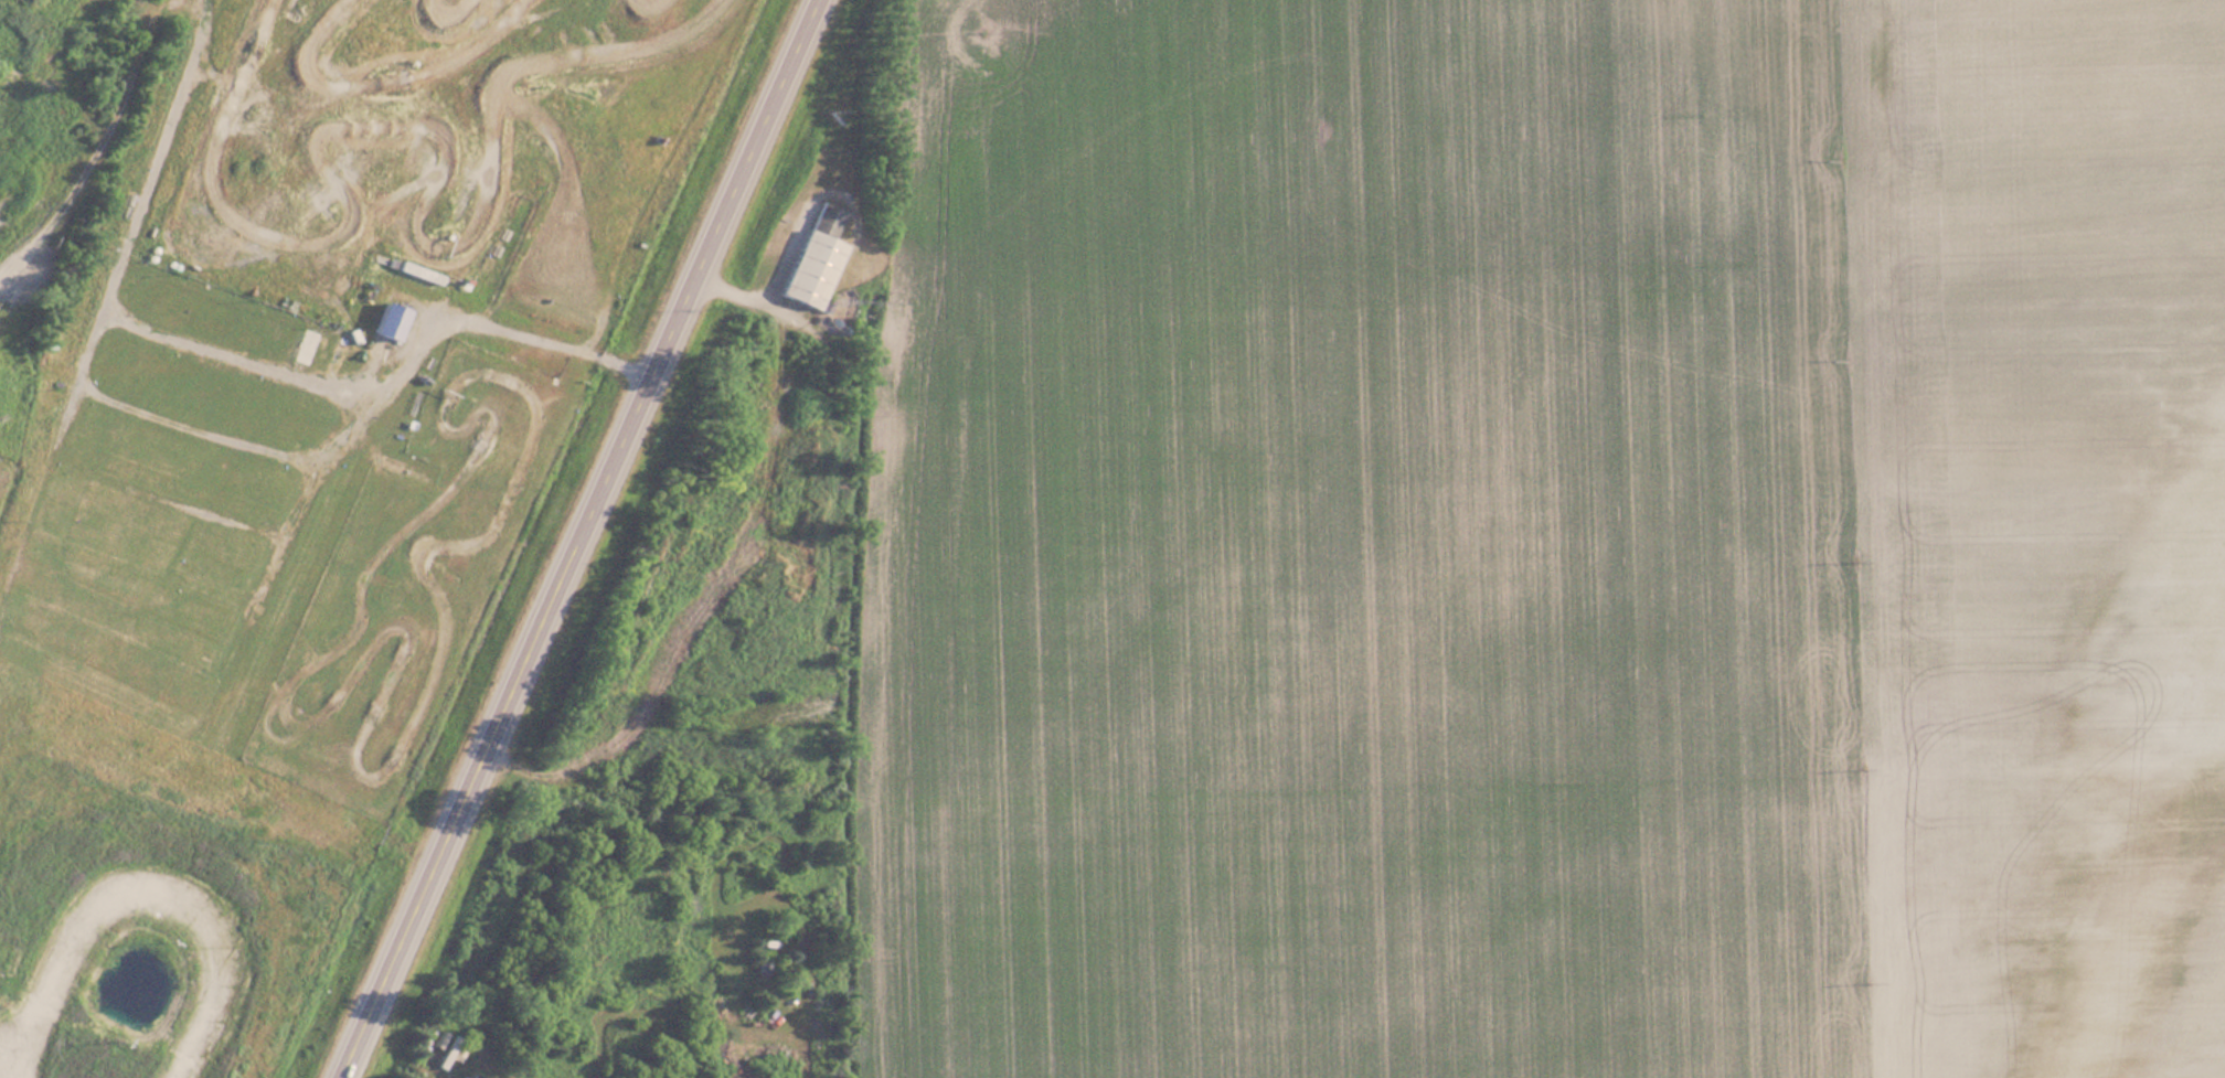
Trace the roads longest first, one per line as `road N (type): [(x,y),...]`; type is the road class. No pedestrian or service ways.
road 1 (primary): [(332,1077),(817,0)]

